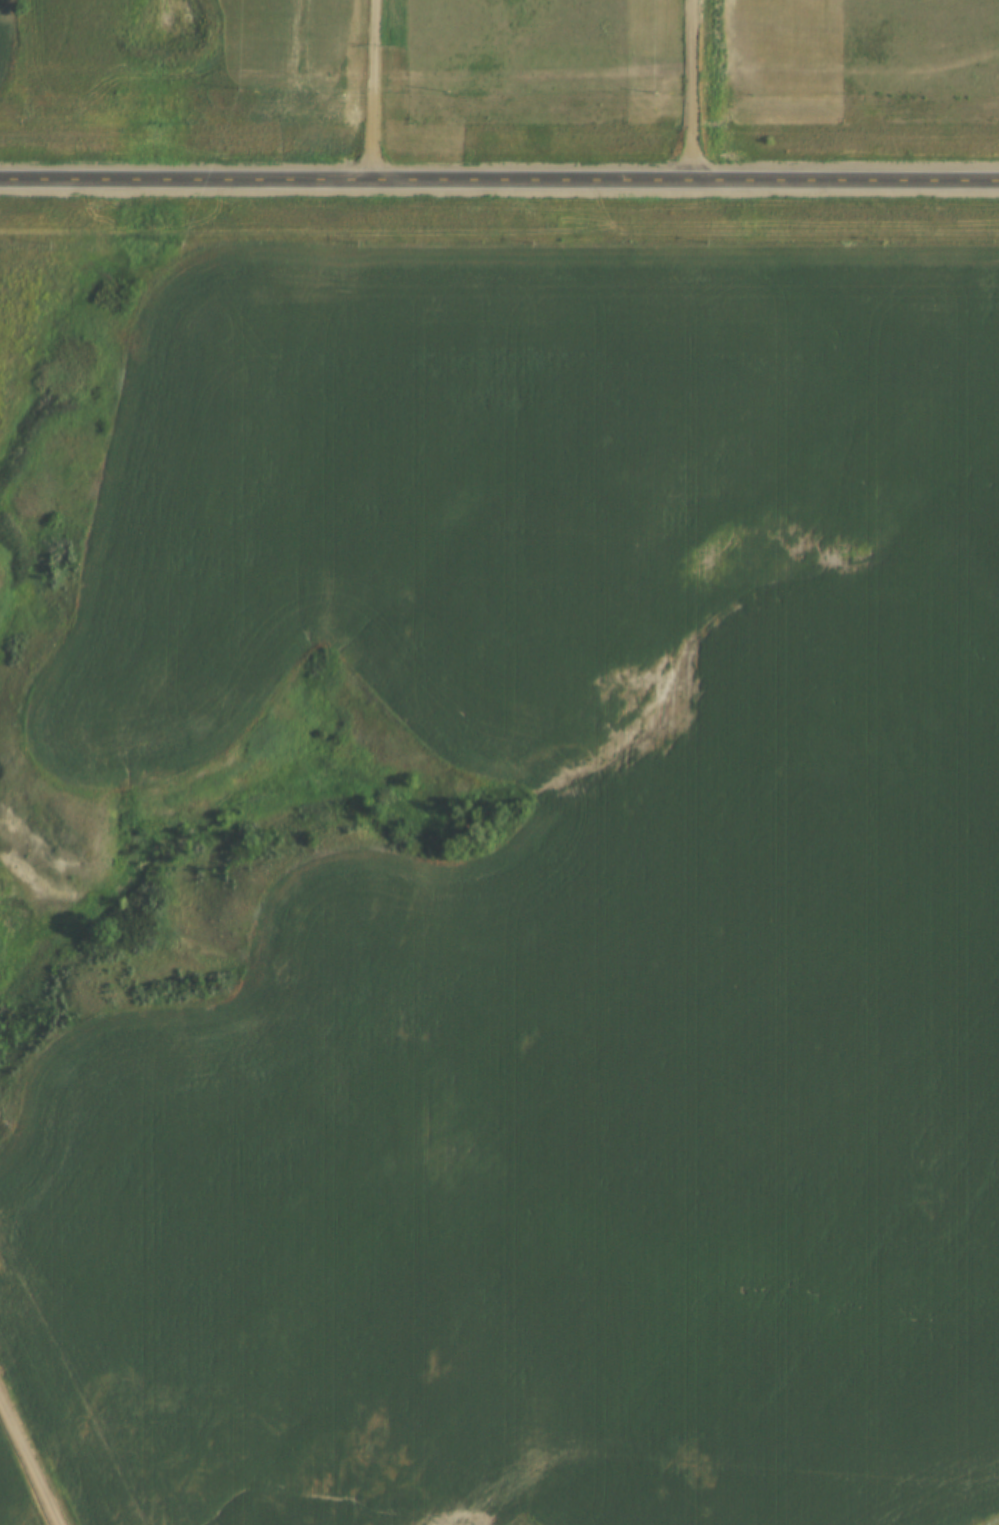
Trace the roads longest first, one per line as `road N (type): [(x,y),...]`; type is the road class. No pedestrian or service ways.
road 1 (tertiary): [(998,184),(0,183)]

